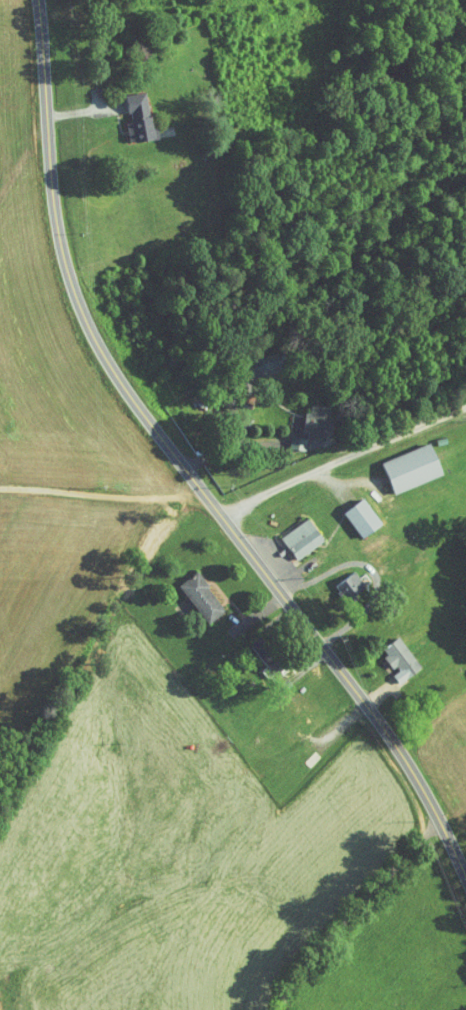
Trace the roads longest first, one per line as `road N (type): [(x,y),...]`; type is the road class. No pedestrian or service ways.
road 1 (tertiary): [(465,882),(396,749),(96,344),(59,239),(36,0)]
road 2 (residential): [(220,514),(465,405)]
road 3 (residential): [(0,490),(158,499),(200,489)]

